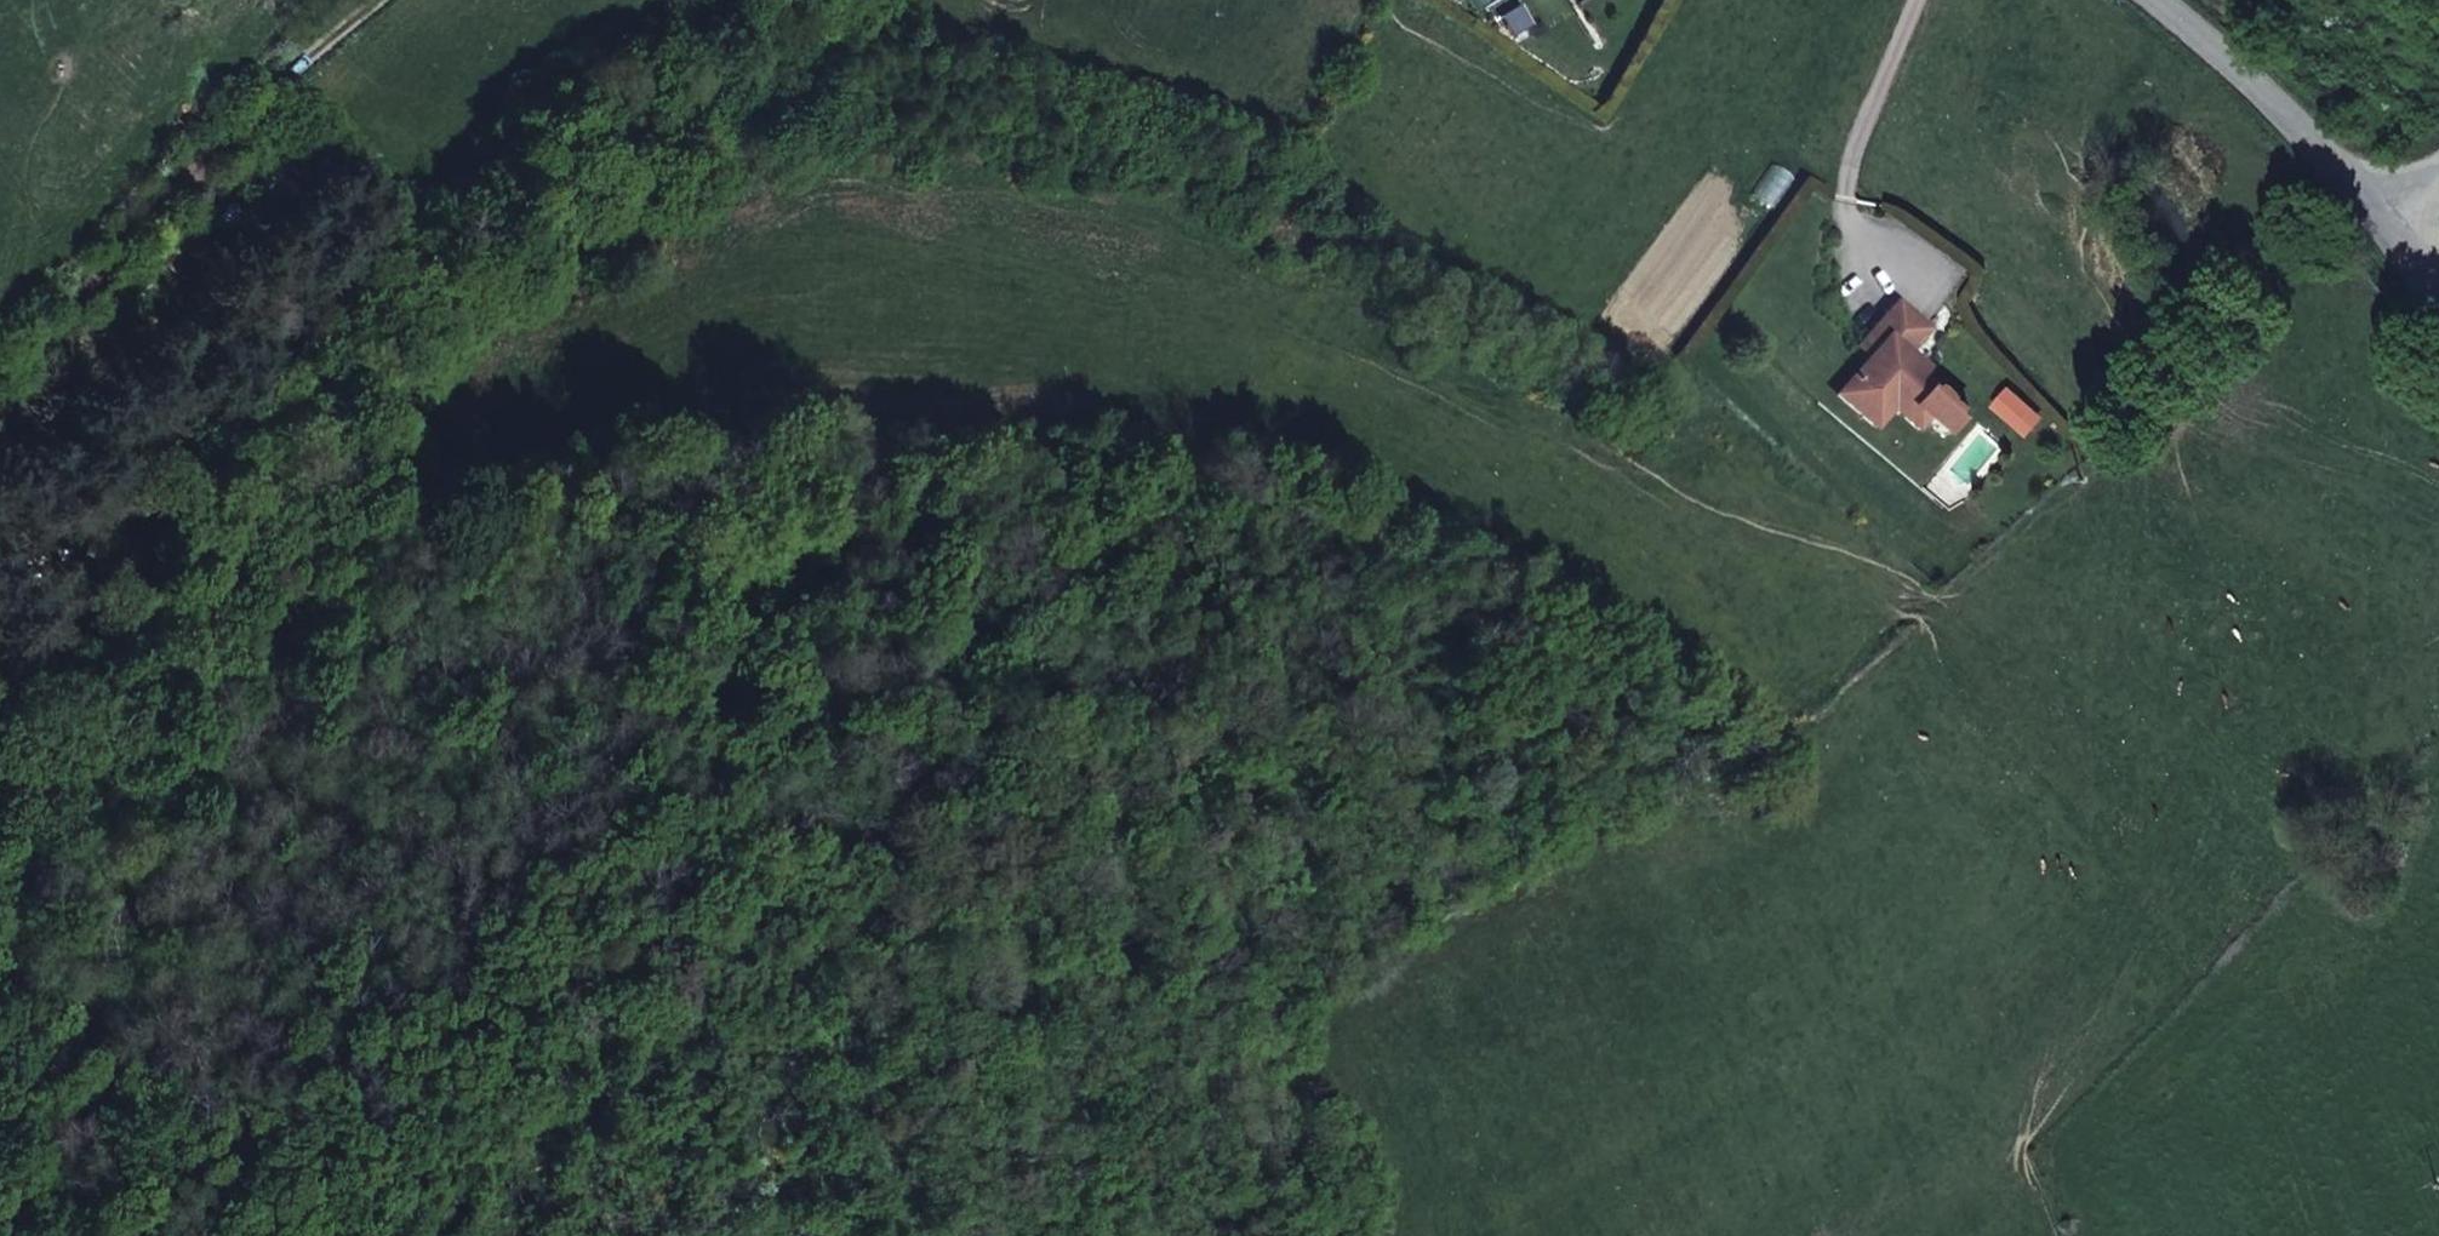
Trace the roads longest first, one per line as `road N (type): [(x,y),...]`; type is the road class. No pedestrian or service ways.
road 1 (track): [(0,355),(115,264),(311,52),(379,0)]
road 2 (secondary): [(2166,0),(2304,129),(2402,249)]

